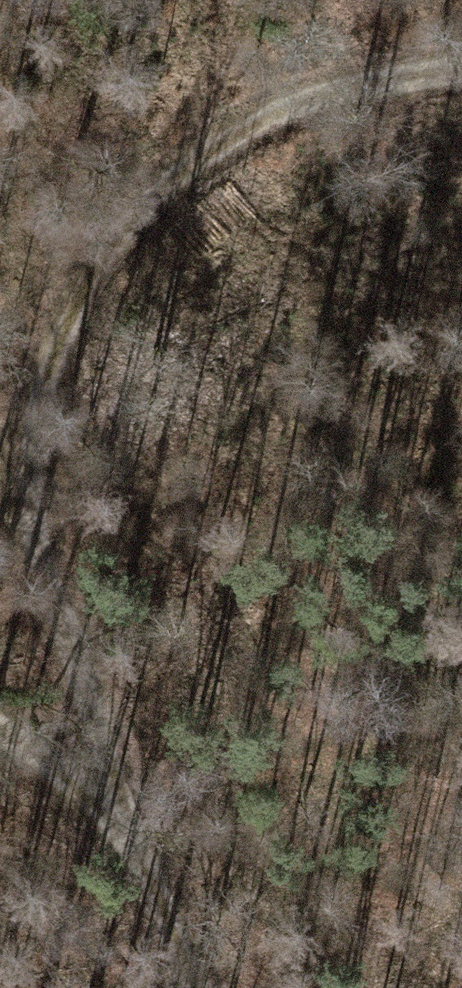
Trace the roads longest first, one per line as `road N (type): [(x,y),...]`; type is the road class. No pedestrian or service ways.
road 1 (track): [(36,531),(70,309),(184,181),(341,78),(461,63)]
road 2 (track): [(0,433),(197,987)]
road 3 (track): [(0,704),(150,858)]

